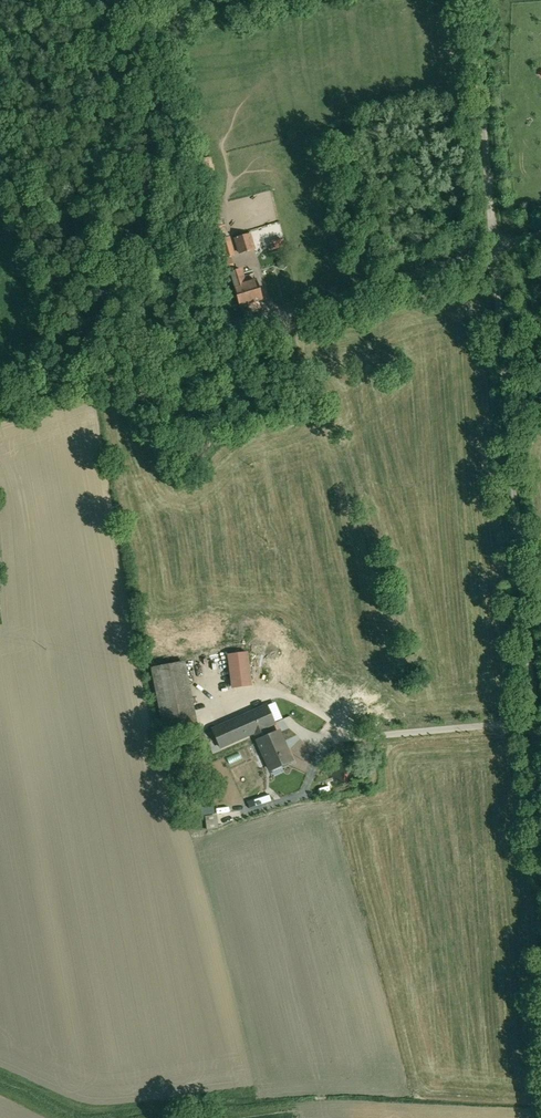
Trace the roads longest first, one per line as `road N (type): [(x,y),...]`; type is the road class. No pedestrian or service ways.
road 1 (unclassified): [(540,828),(493,251)]
road 2 (unclassified): [(493,251),(0,402)]
road 3 (unclassified): [(493,251),(472,0)]

